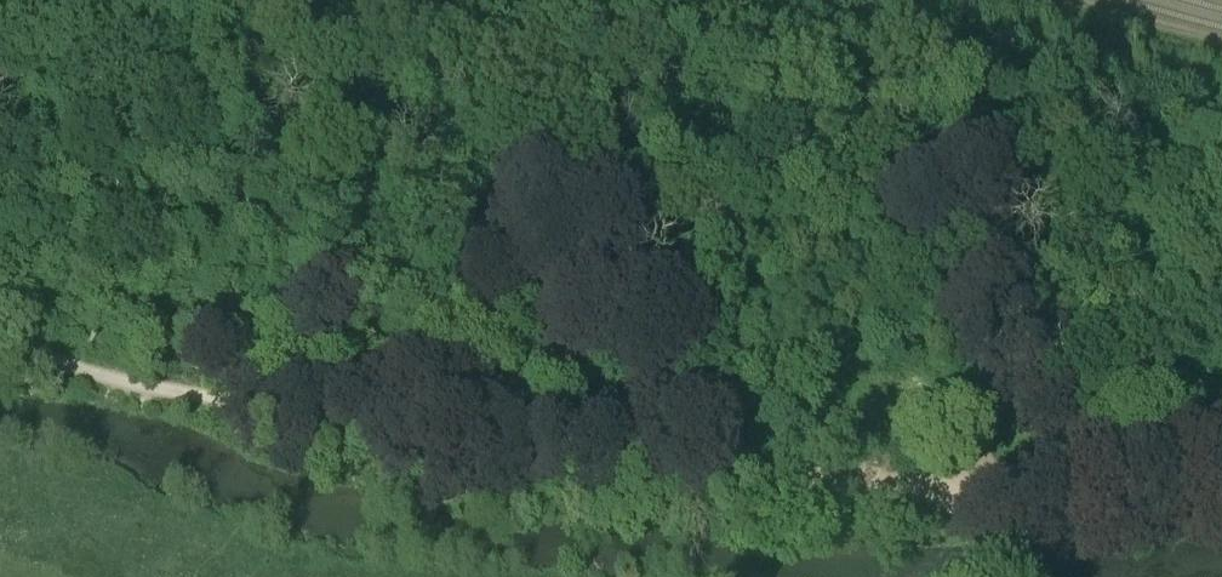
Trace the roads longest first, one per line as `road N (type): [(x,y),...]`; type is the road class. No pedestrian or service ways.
road 1 (track): [(44,0),(190,151),(280,228),(689,421),(763,472)]
road 2 (track): [(763,472),(152,391),(67,362),(0,322)]
road 3 (track): [(1221,450),(954,490)]
road 4 (track): [(763,472),(954,490)]

